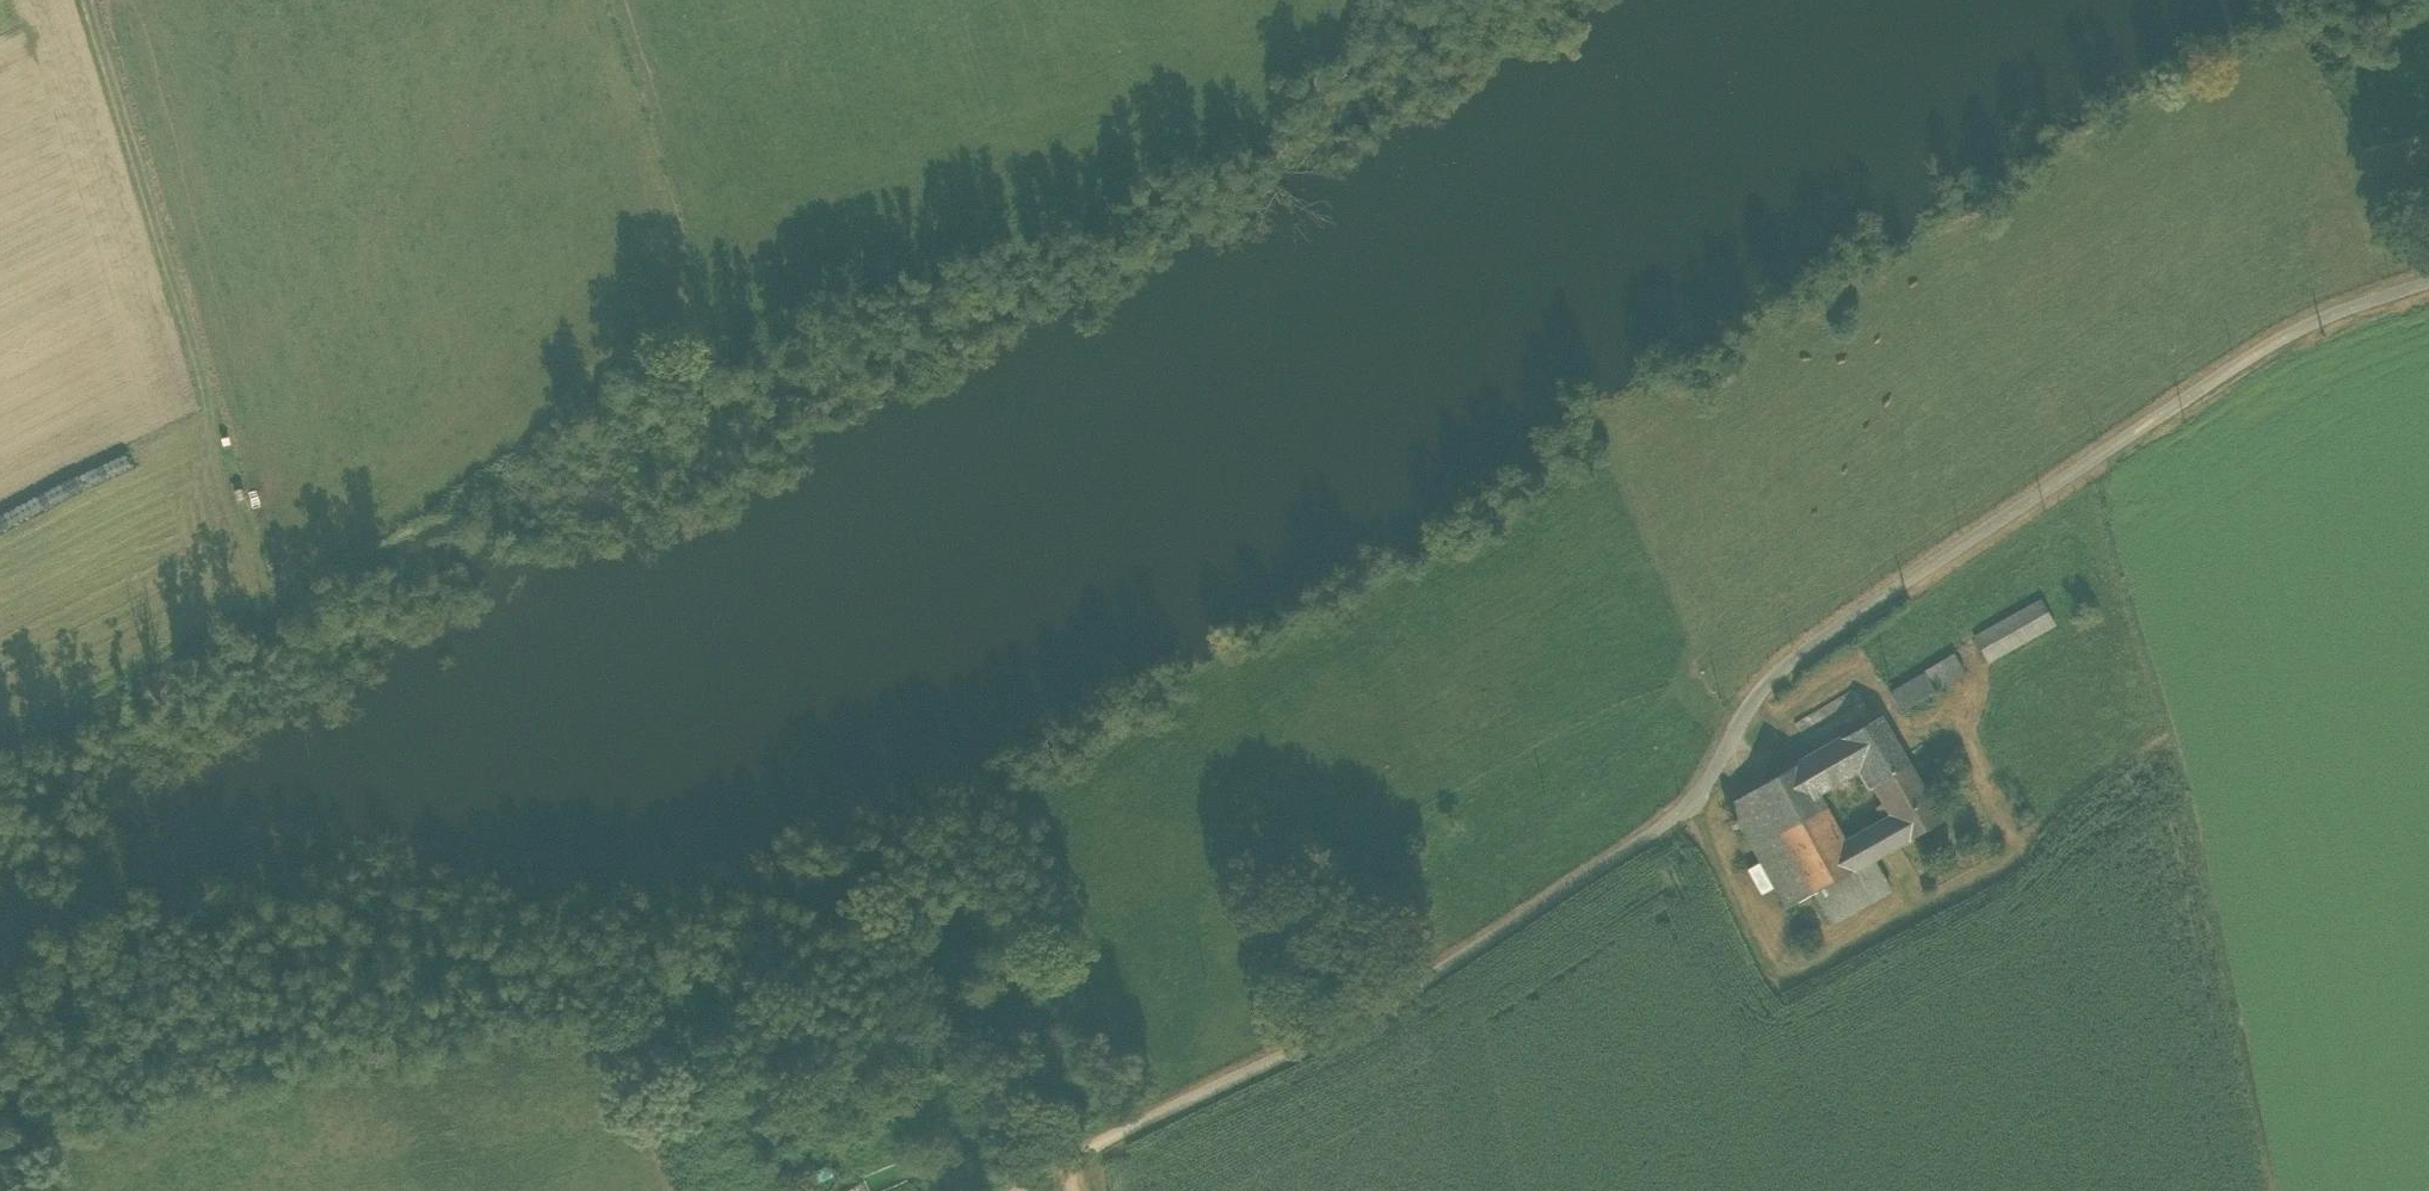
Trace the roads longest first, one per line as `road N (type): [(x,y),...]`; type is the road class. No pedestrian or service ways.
road 1 (residential): [(2428,283),(2299,327),(1753,693),(1698,801),(1341,1029),(1133,1130),(1037,1190)]

